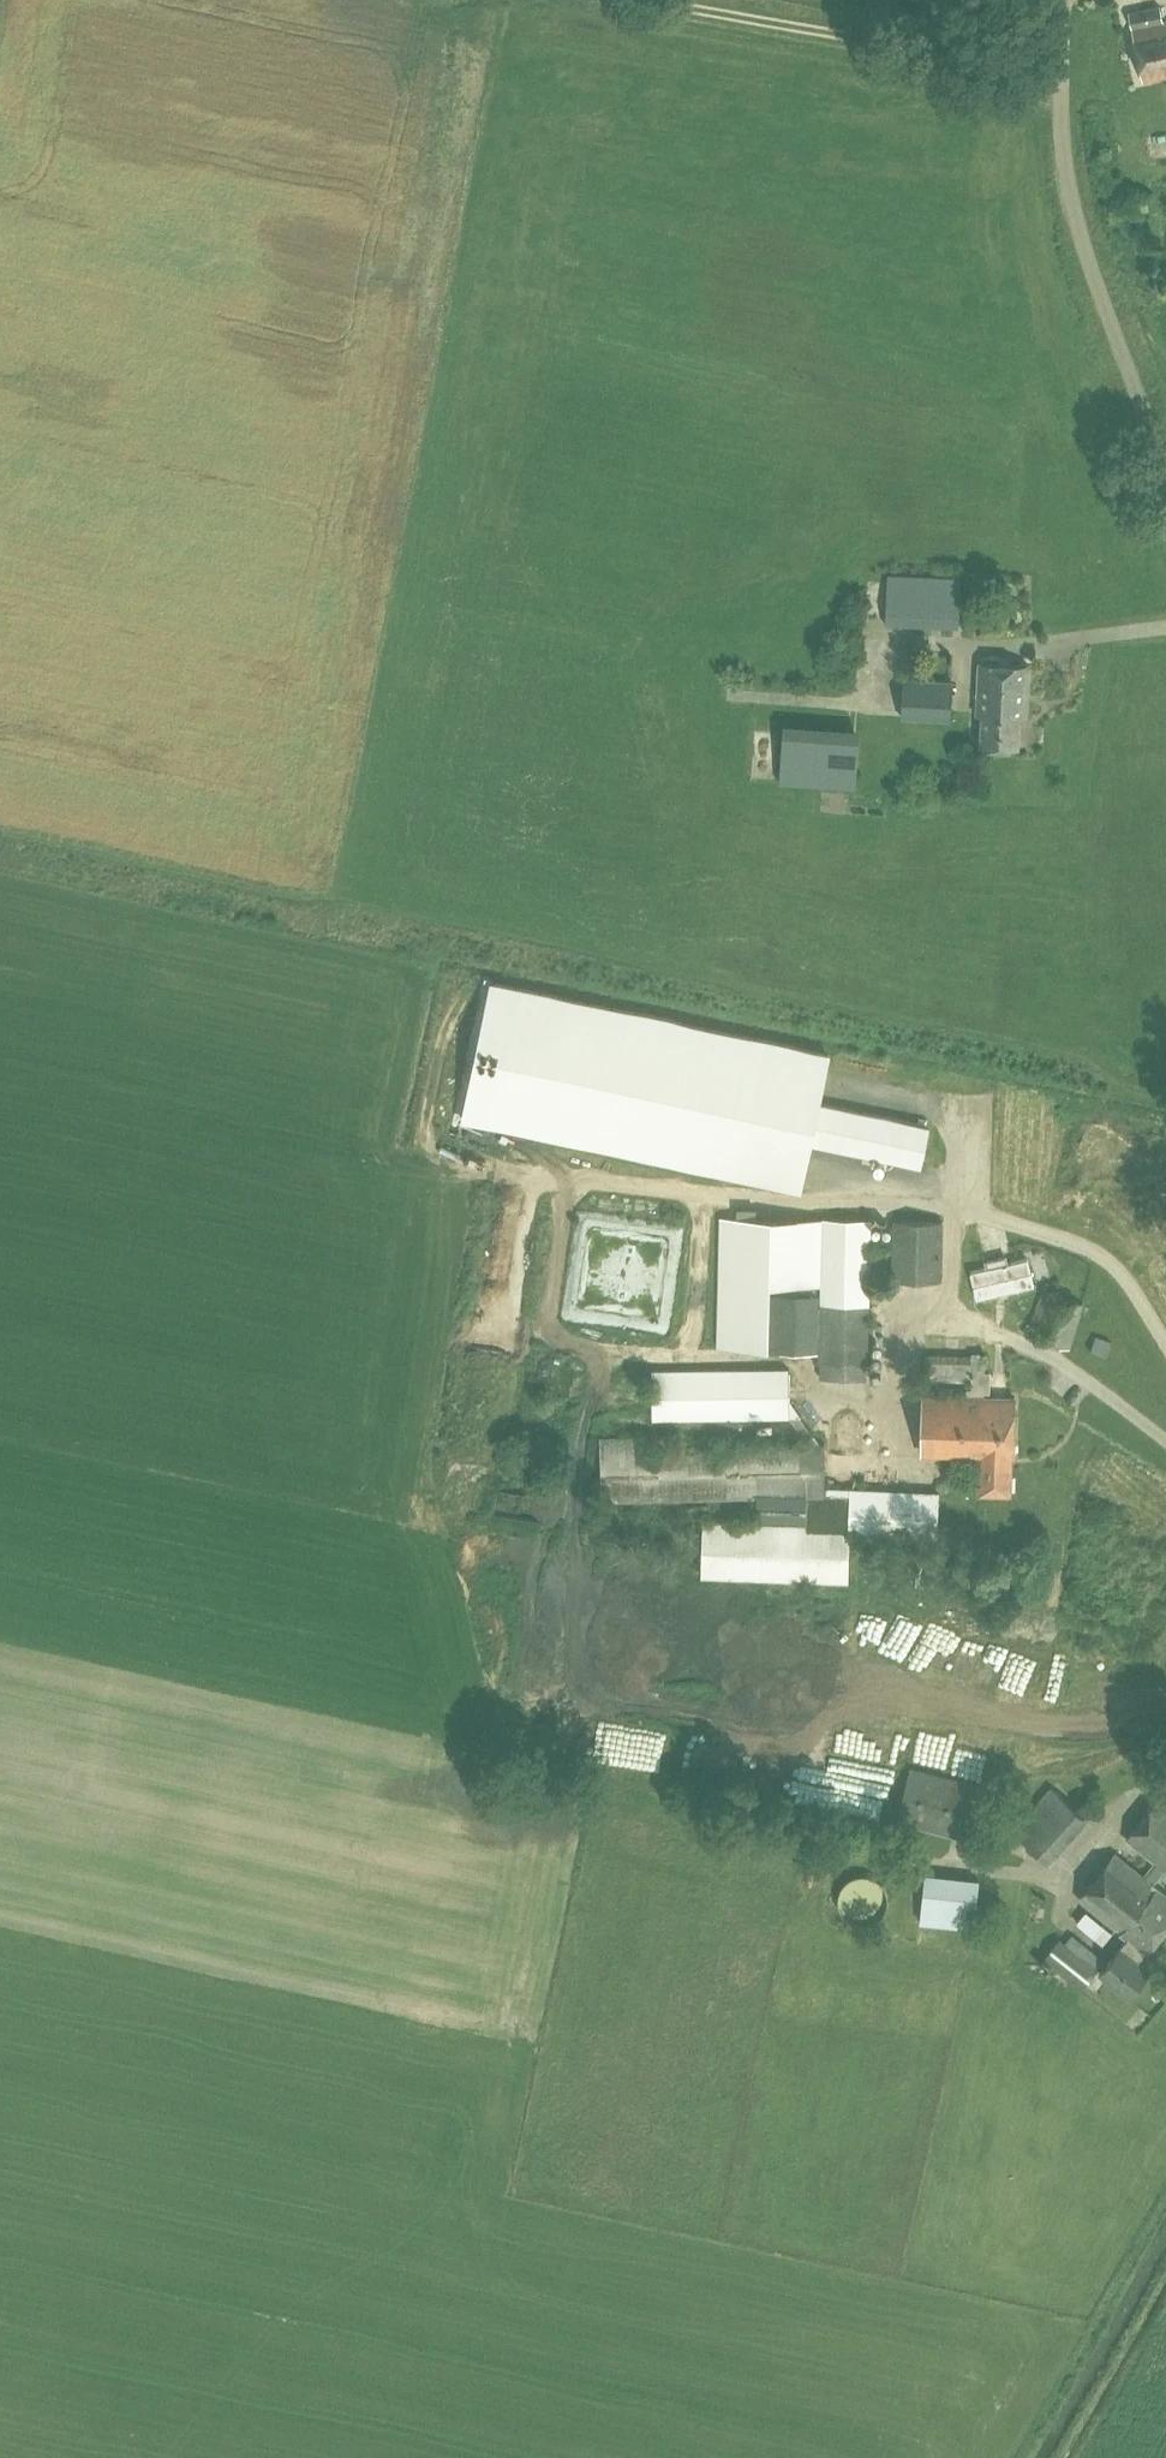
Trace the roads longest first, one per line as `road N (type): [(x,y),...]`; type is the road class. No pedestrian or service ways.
road 1 (unclassified): [(1165,465),(1079,236),(1062,152),(1065,0)]

